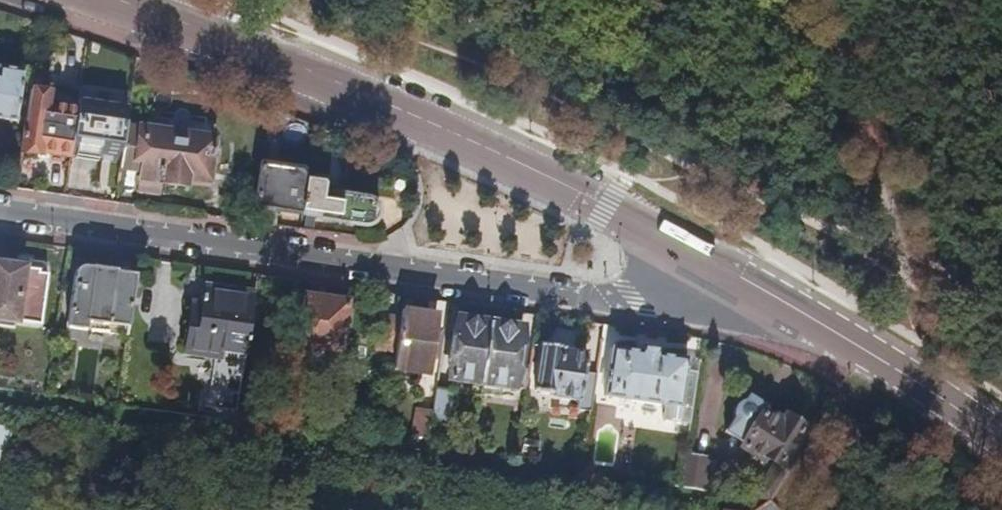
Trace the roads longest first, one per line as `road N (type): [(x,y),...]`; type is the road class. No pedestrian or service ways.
road 1 (residential): [(0,210),(638,301),(770,294)]
road 2 (tertiary): [(770,294),(526,167),(117,0)]
road 3 (track): [(835,0),(909,284),(863,349)]
road 4 (tertiary): [(1001,440),(770,294)]

